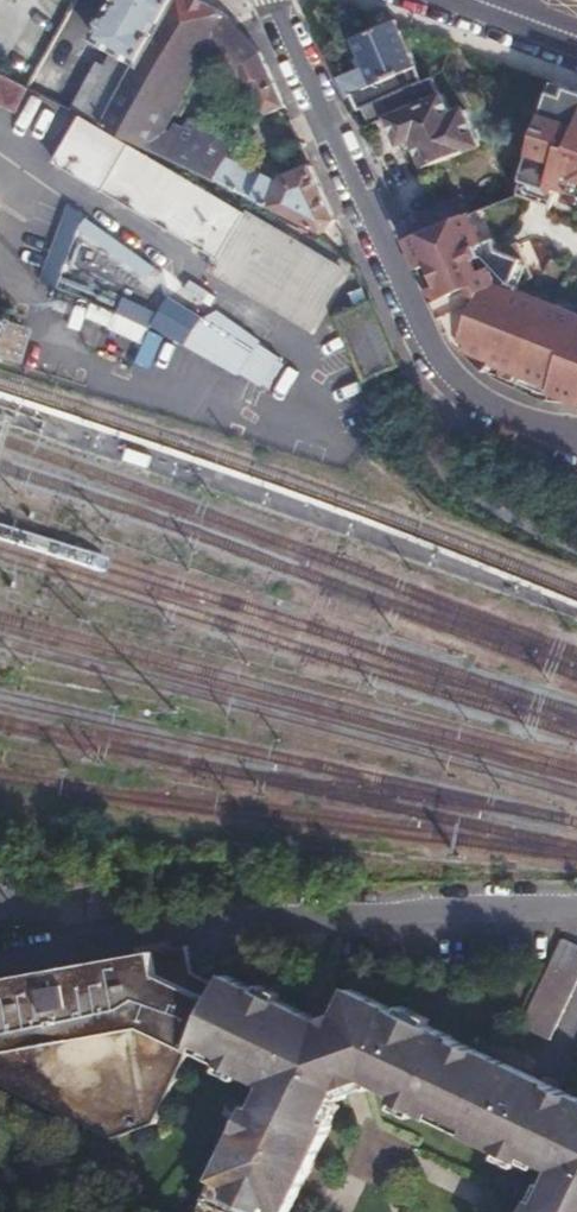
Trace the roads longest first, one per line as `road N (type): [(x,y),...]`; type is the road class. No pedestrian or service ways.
road 1 (residential): [(0,962),(189,927),(576,911)]
road 2 (residential): [(272,0),(434,364),(503,422),(576,455)]
road 3 (tertiary): [(445,0),(576,48)]

